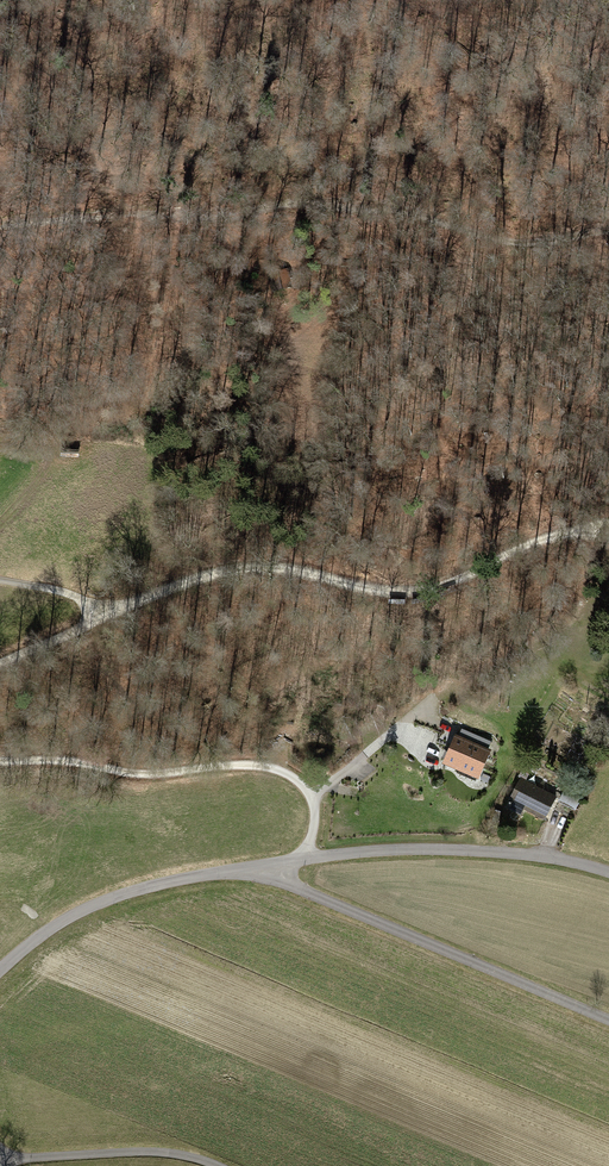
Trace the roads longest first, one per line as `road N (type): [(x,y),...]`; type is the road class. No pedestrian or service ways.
road 1 (track): [(0,225),(225,217),(283,204),(405,209),(519,242),(608,230)]
road 2 (track): [(608,524),(536,542),(439,589),(381,589),(236,555),(87,619)]
road 3 (residential): [(608,877),(520,851),(417,847),(306,858)]
road 4 (track): [(0,758),(43,766),(250,764),(281,771)]
road 5 (residential): [(0,967),(67,915),(150,885),(243,868)]
road 6 (track): [(370,208),(354,223),(297,239),(318,252),(301,266)]

